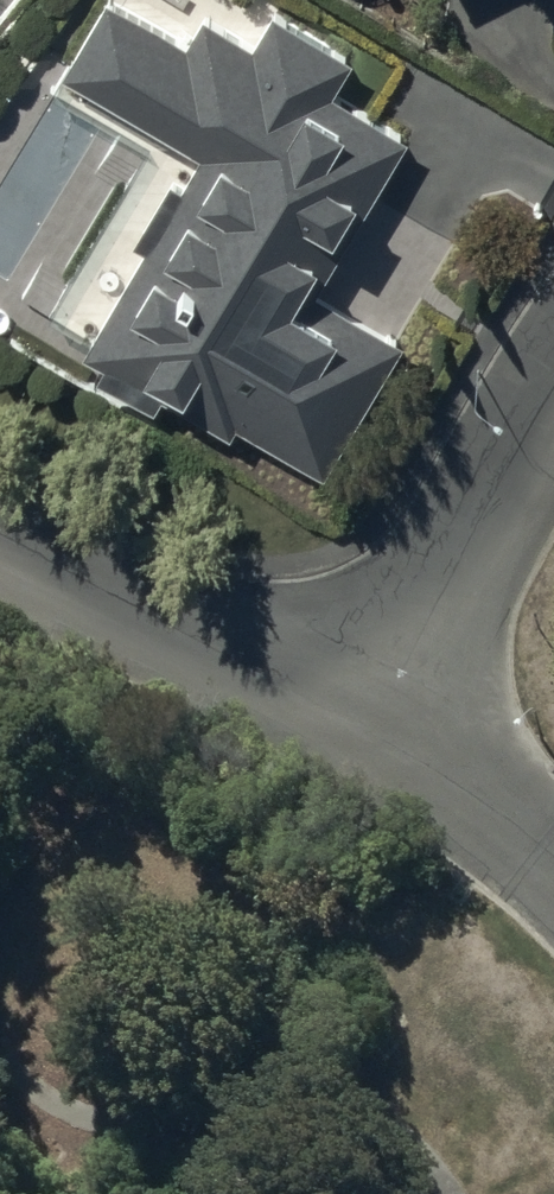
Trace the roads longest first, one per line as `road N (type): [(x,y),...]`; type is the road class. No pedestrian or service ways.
road 1 (residential): [(0,524),(380,682)]
road 2 (residential): [(380,682),(553,395)]
road 3 (residential): [(380,682),(553,831)]

